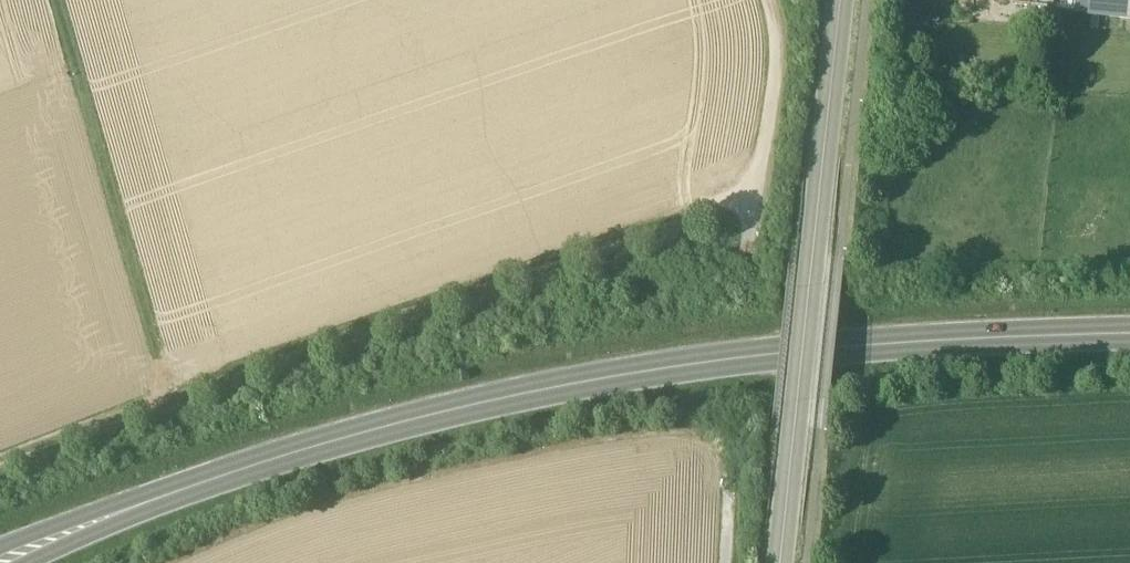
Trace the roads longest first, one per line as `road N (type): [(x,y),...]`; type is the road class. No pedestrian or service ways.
road 1 (primary): [(0,561),(189,486),(473,402),(773,351),(1129,331)]
road 2 (track): [(0,458),(170,391),(717,200),(754,194)]
road 3 (tertiary): [(785,562),(845,0)]
road 4 (track): [(59,0),(170,391)]
road 5 (track): [(746,261),(777,49),(768,0)]

